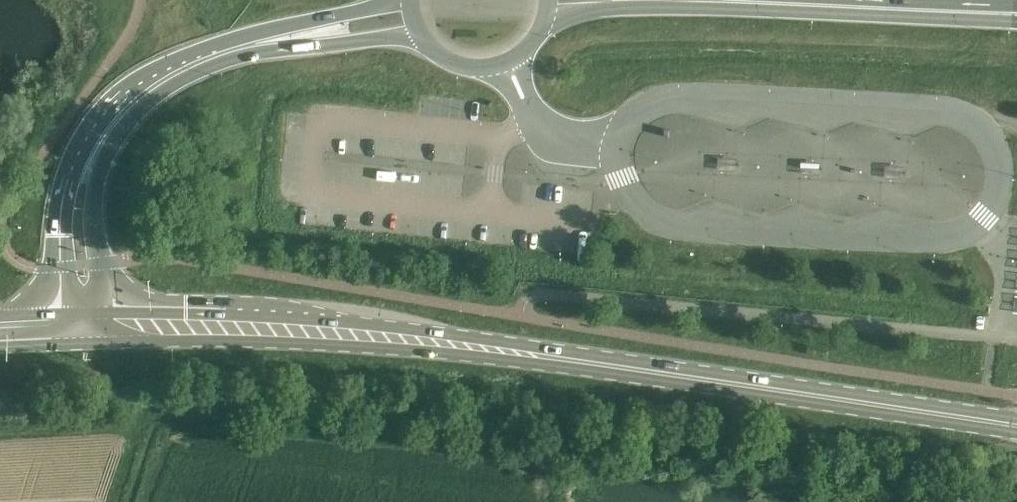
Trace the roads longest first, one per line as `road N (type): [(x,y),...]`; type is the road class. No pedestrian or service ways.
road 1 (secondary): [(1016,424),(418,341),(101,329)]
road 2 (secondary): [(400,0),(191,53),(111,106),(79,148),(62,201),(62,330)]
road 3 (secondary): [(101,329),(96,198),(107,158),(142,109),(193,75),(246,58),(417,37)]
road 4 (motorway): [(545,22),(661,11),(1016,24)]

